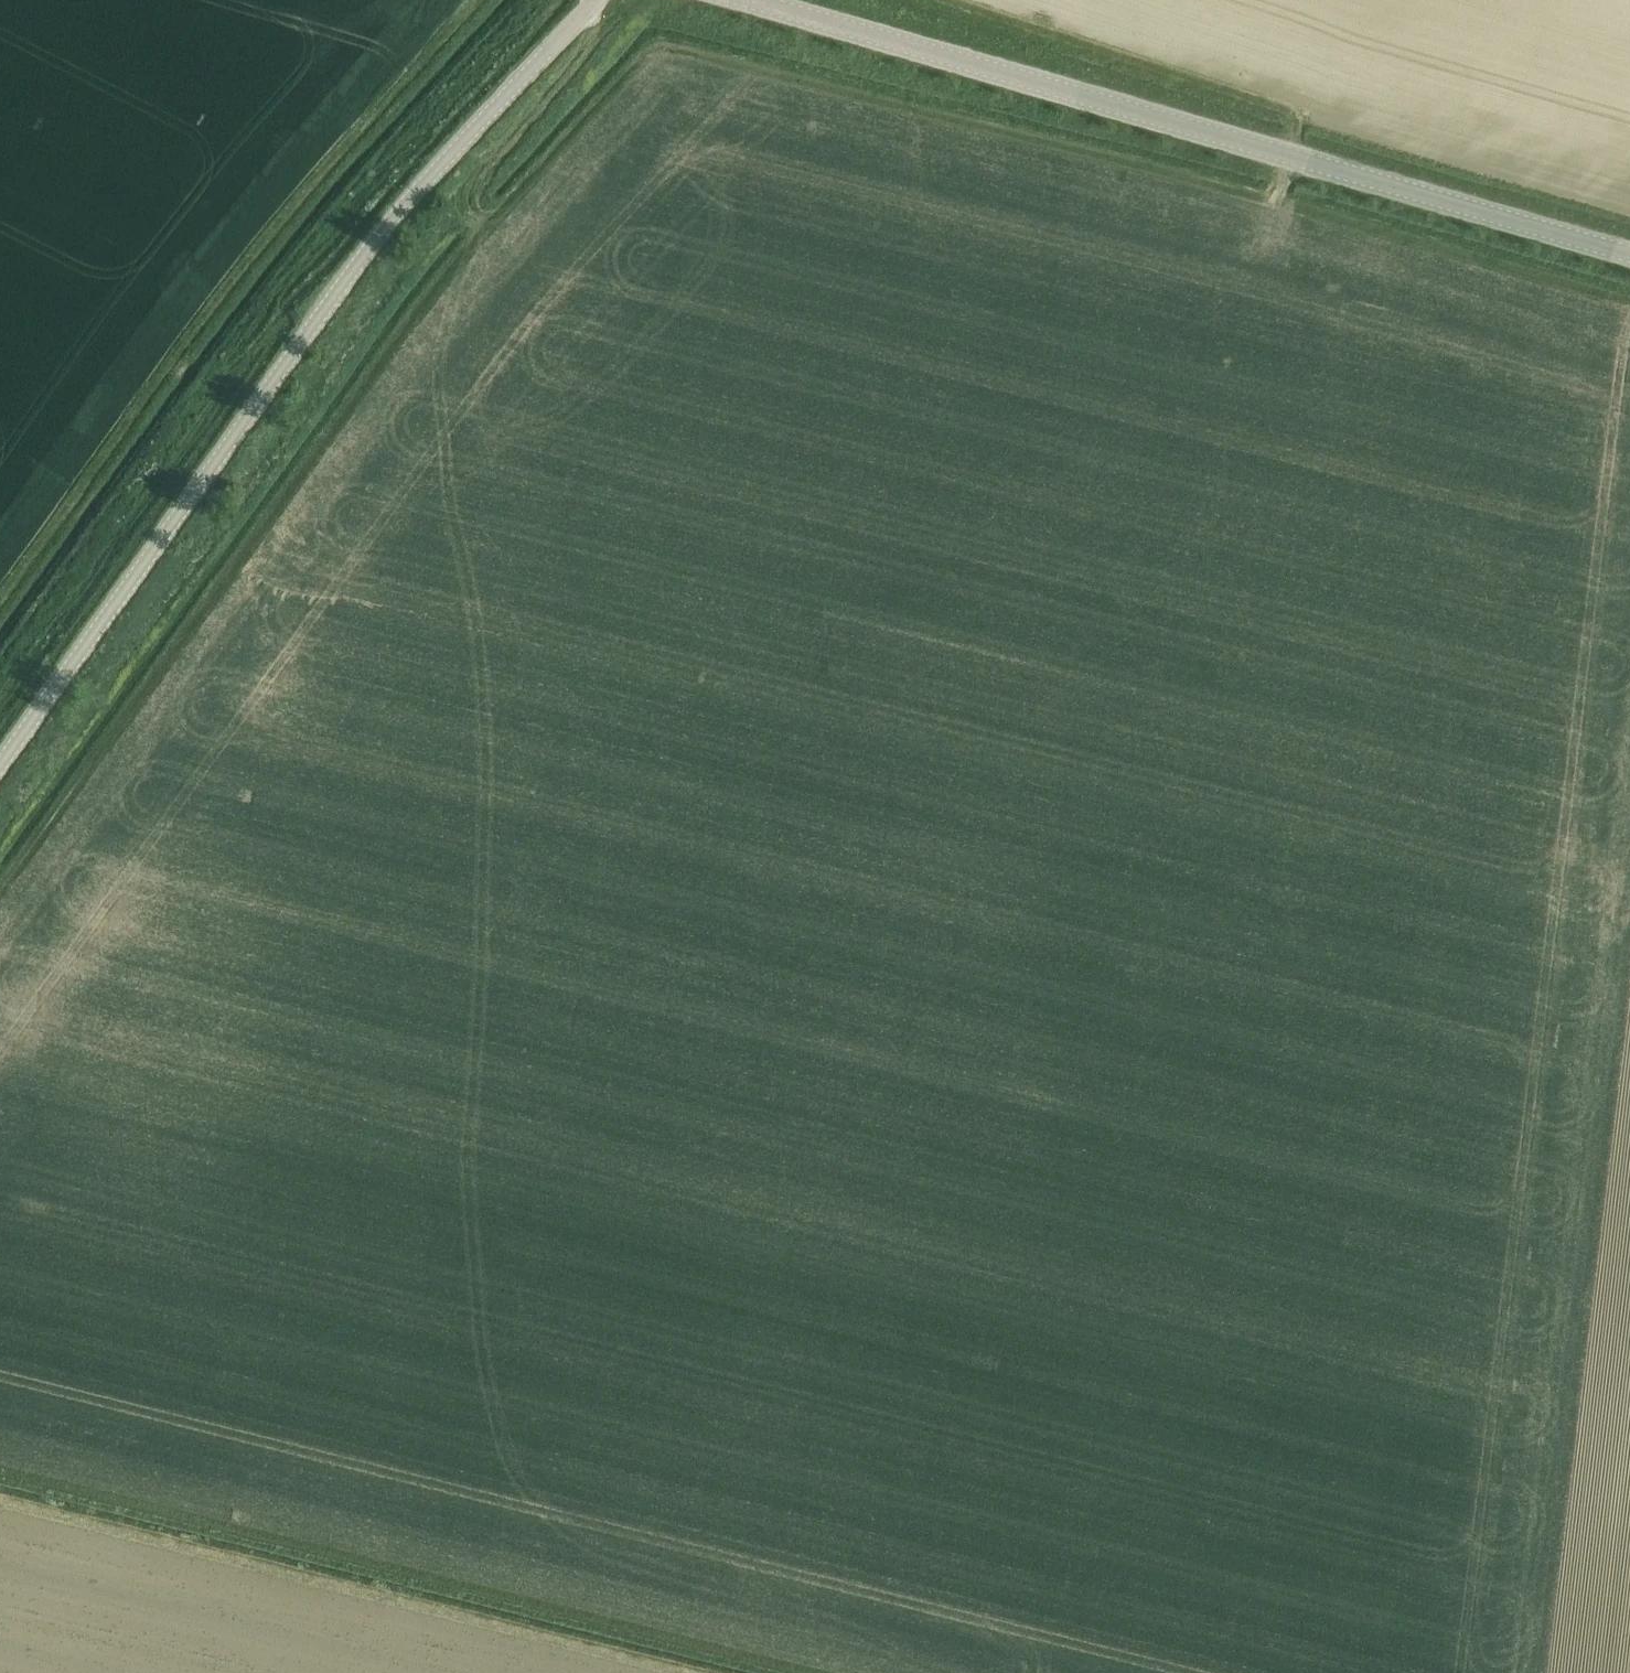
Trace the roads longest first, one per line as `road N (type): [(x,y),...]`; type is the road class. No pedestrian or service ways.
road 1 (unclassified): [(0,766),(368,249),(593,0)]
road 2 (tertiary): [(1629,255),(757,0)]

